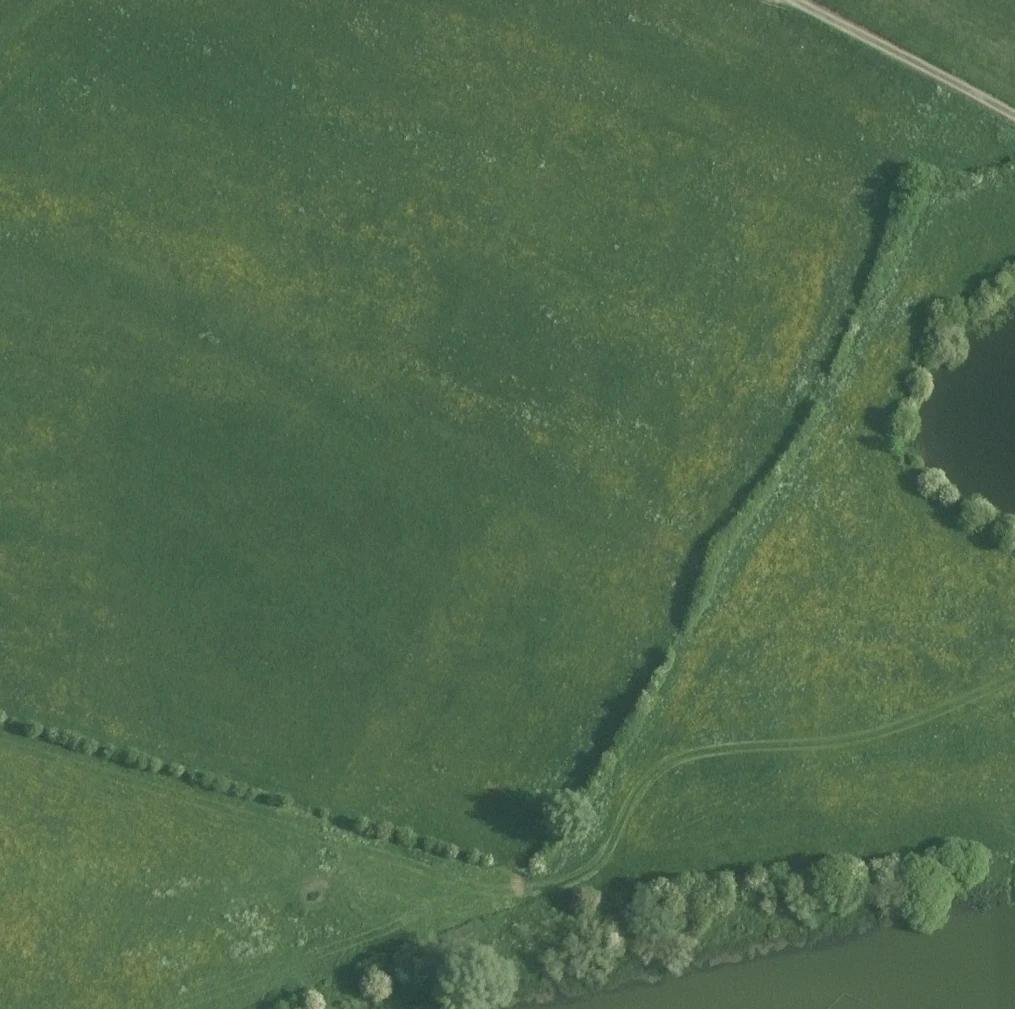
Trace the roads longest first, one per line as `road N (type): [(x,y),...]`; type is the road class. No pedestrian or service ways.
road 1 (track): [(784,0),(1014,113)]

